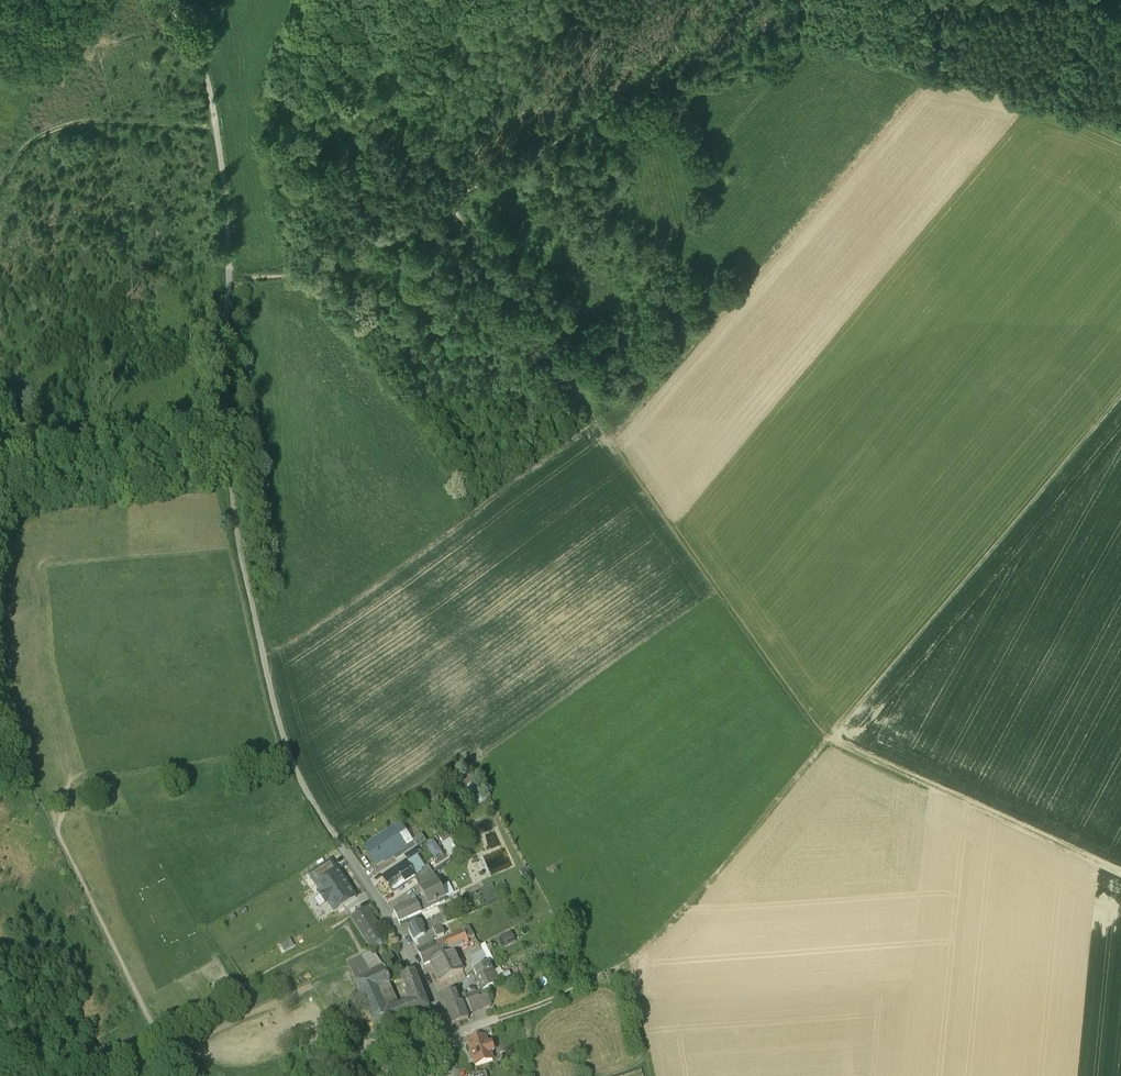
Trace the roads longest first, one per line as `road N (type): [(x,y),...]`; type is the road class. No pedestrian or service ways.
road 1 (track): [(1120,865),(857,745),(815,717),(437,202)]
road 2 (track): [(1120,137),(921,75),(839,36),(767,48),(606,109),(536,158),(380,226),(311,272),(234,284)]
road 3 (track): [(1120,394),(754,829),(627,963),(448,1035)]
road 4 (track): [(165,0),(208,84),(235,198),(227,491),(275,713),(301,781),(342,847)]
road 5 (residential): [(342,847),(410,948),(443,1025)]
road 6 (unclassified): [(306,1075),(330,1060),(443,1025)]

